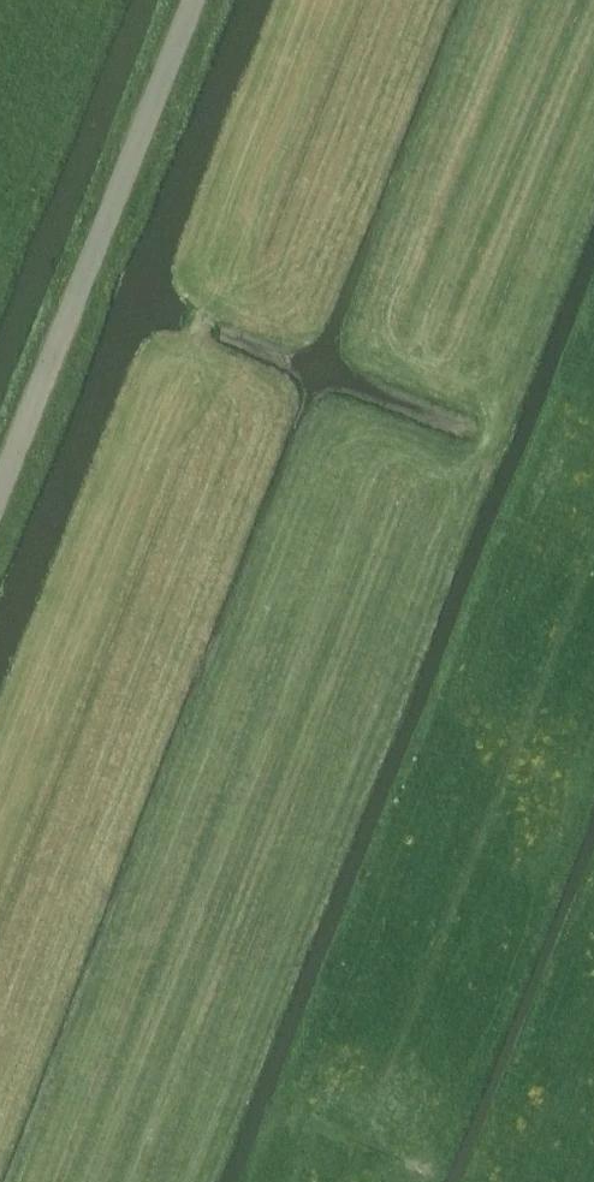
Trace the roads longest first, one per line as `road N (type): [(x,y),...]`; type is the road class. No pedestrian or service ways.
road 1 (unclassified): [(0,494),(194,0)]

